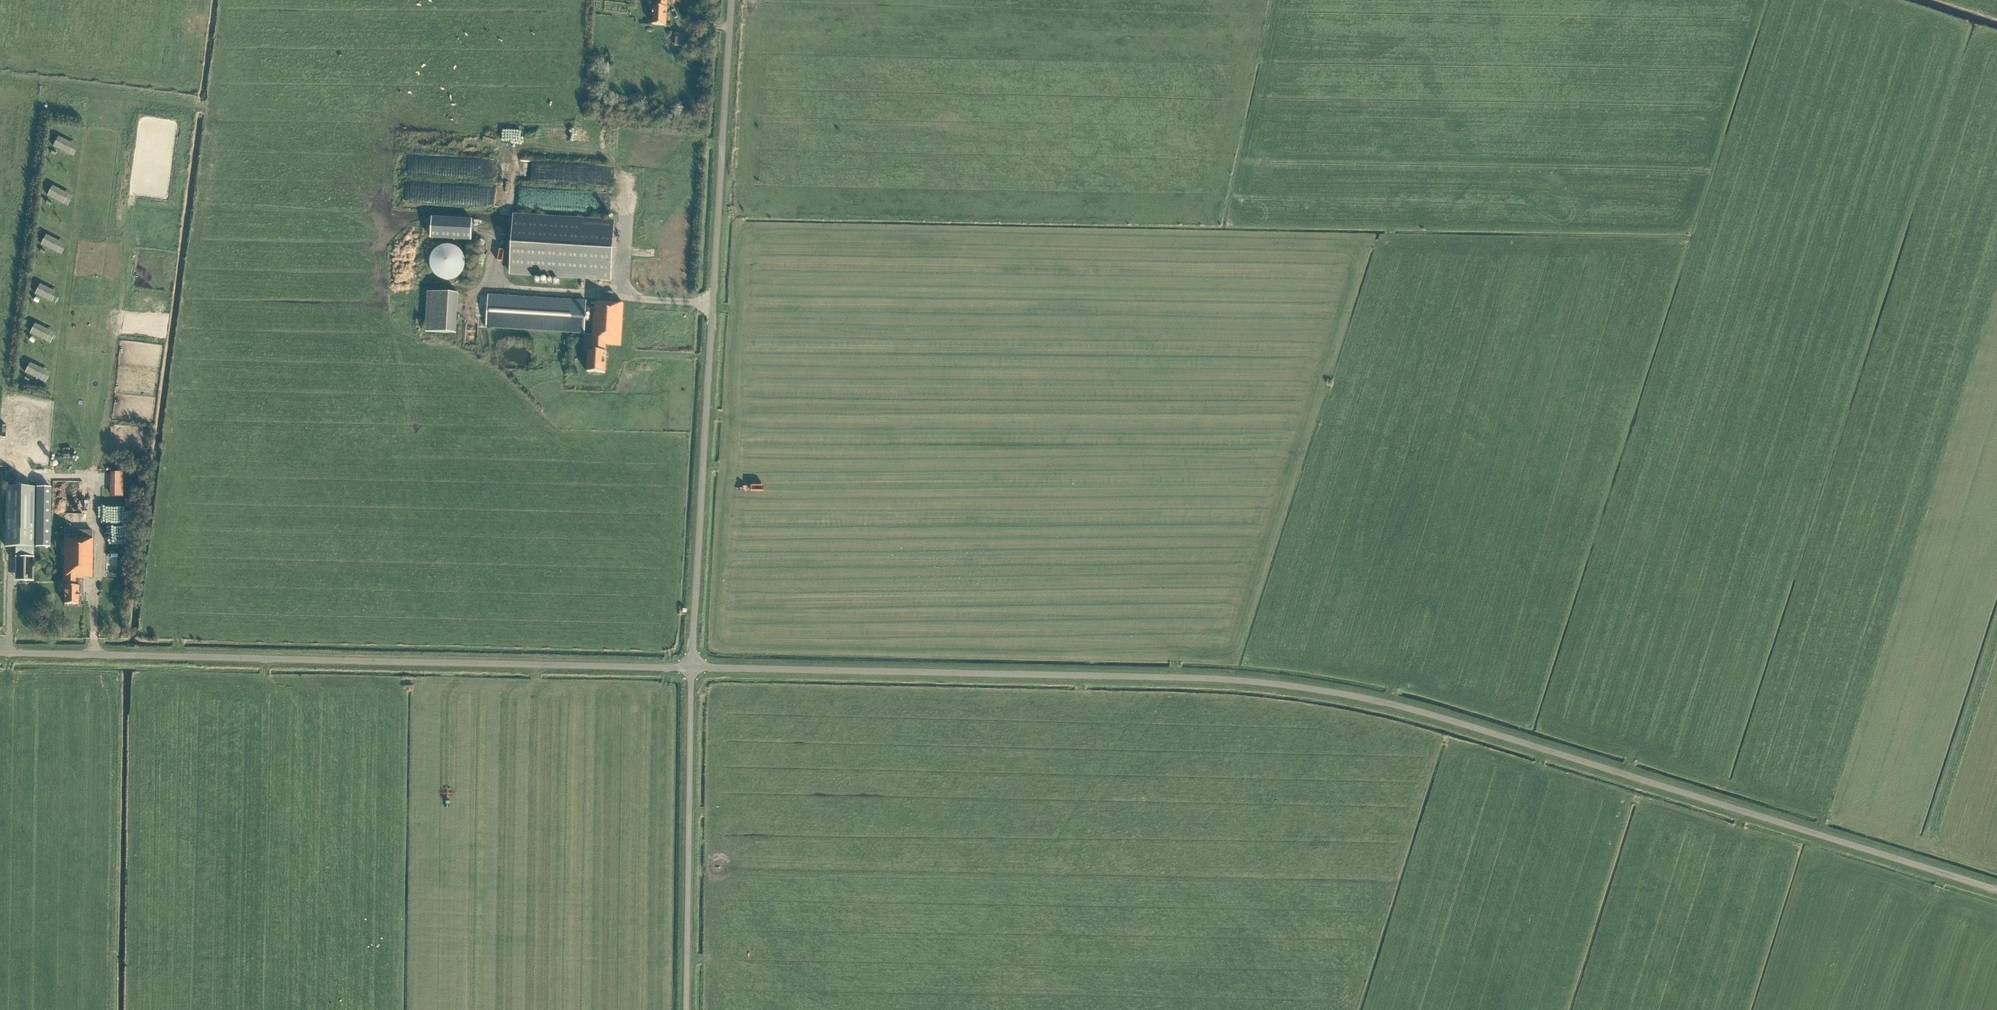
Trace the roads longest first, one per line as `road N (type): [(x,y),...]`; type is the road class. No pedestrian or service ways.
road 1 (unclassified): [(692,664),(1281,681),(1397,701),(1996,892)]
road 2 (unclassified): [(692,664),(0,650)]
road 3 (unclassified): [(692,664),(730,0)]
road 4 (unclassified): [(685,1009),(692,664)]

